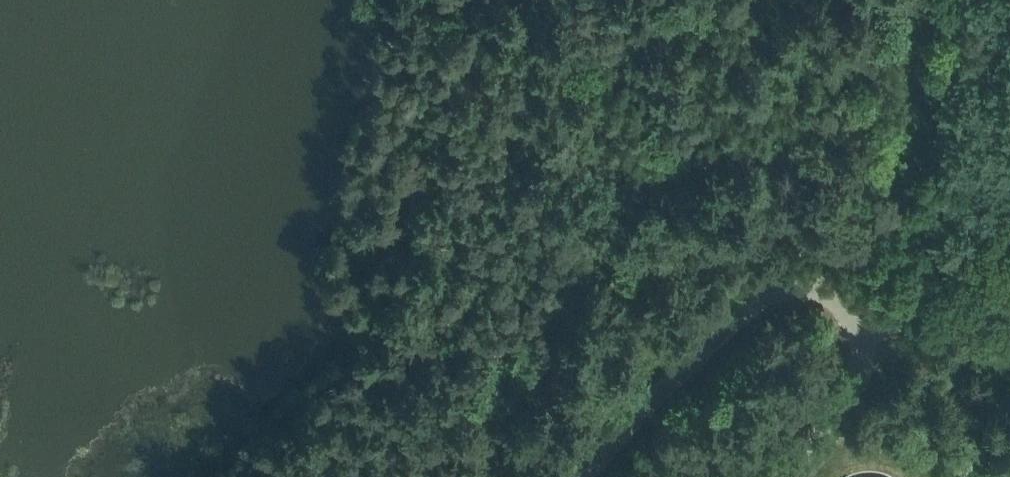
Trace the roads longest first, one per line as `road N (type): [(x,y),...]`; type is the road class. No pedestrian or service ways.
road 1 (unclassified): [(584,476),(759,294),(800,280),(866,316)]
road 2 (track): [(971,0),(942,266)]
road 3 (unclassified): [(787,476),(873,370),(878,338),(866,316)]

